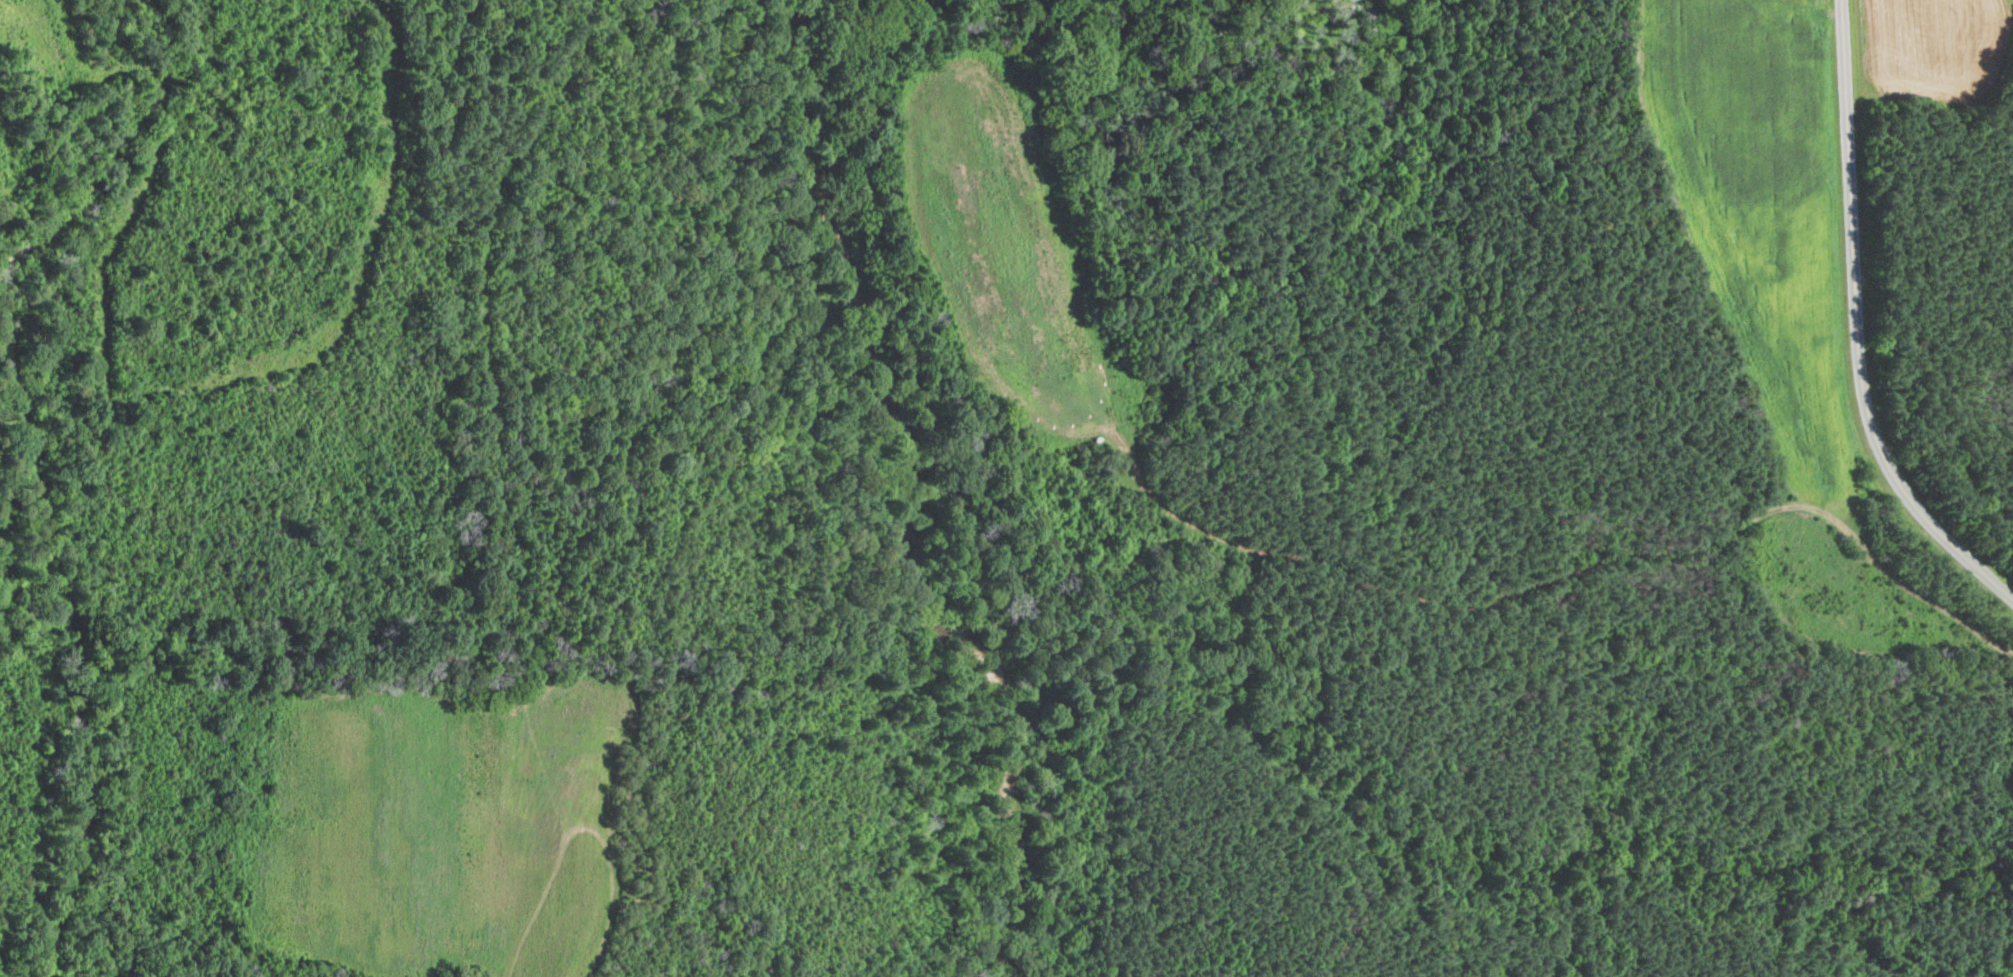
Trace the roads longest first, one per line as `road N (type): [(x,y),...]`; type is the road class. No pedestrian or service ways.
road 1 (residential): [(2012,592),(1899,479),(1872,421),(1843,0)]

